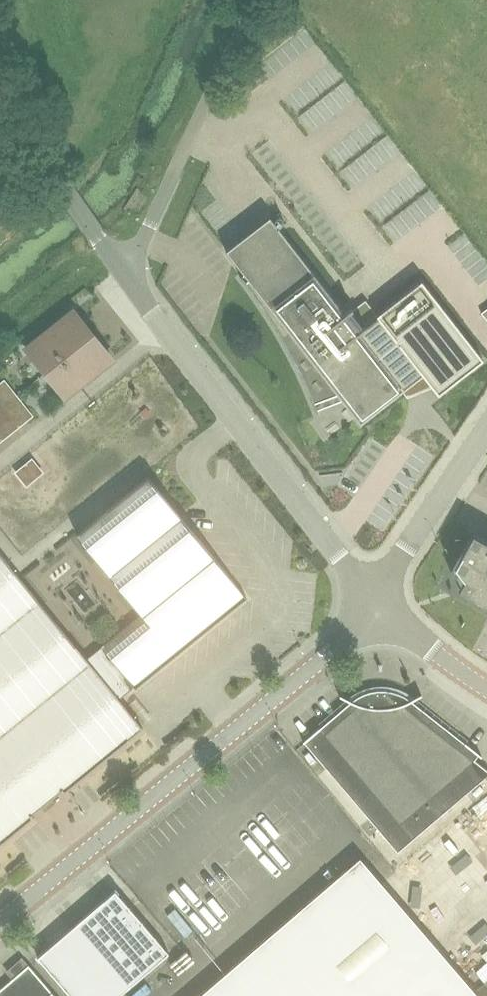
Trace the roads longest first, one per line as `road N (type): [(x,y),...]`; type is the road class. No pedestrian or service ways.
road 1 (unclassified): [(0,924),(376,607)]
road 2 (unclassified): [(376,607),(128,277)]
road 3 (unclassified): [(128,277),(251,0)]
road 4 (unclassified): [(128,277),(0,85)]
road 5 (unclassified): [(486,425),(376,607)]
road 6 (unclassified): [(486,687),(376,607)]

